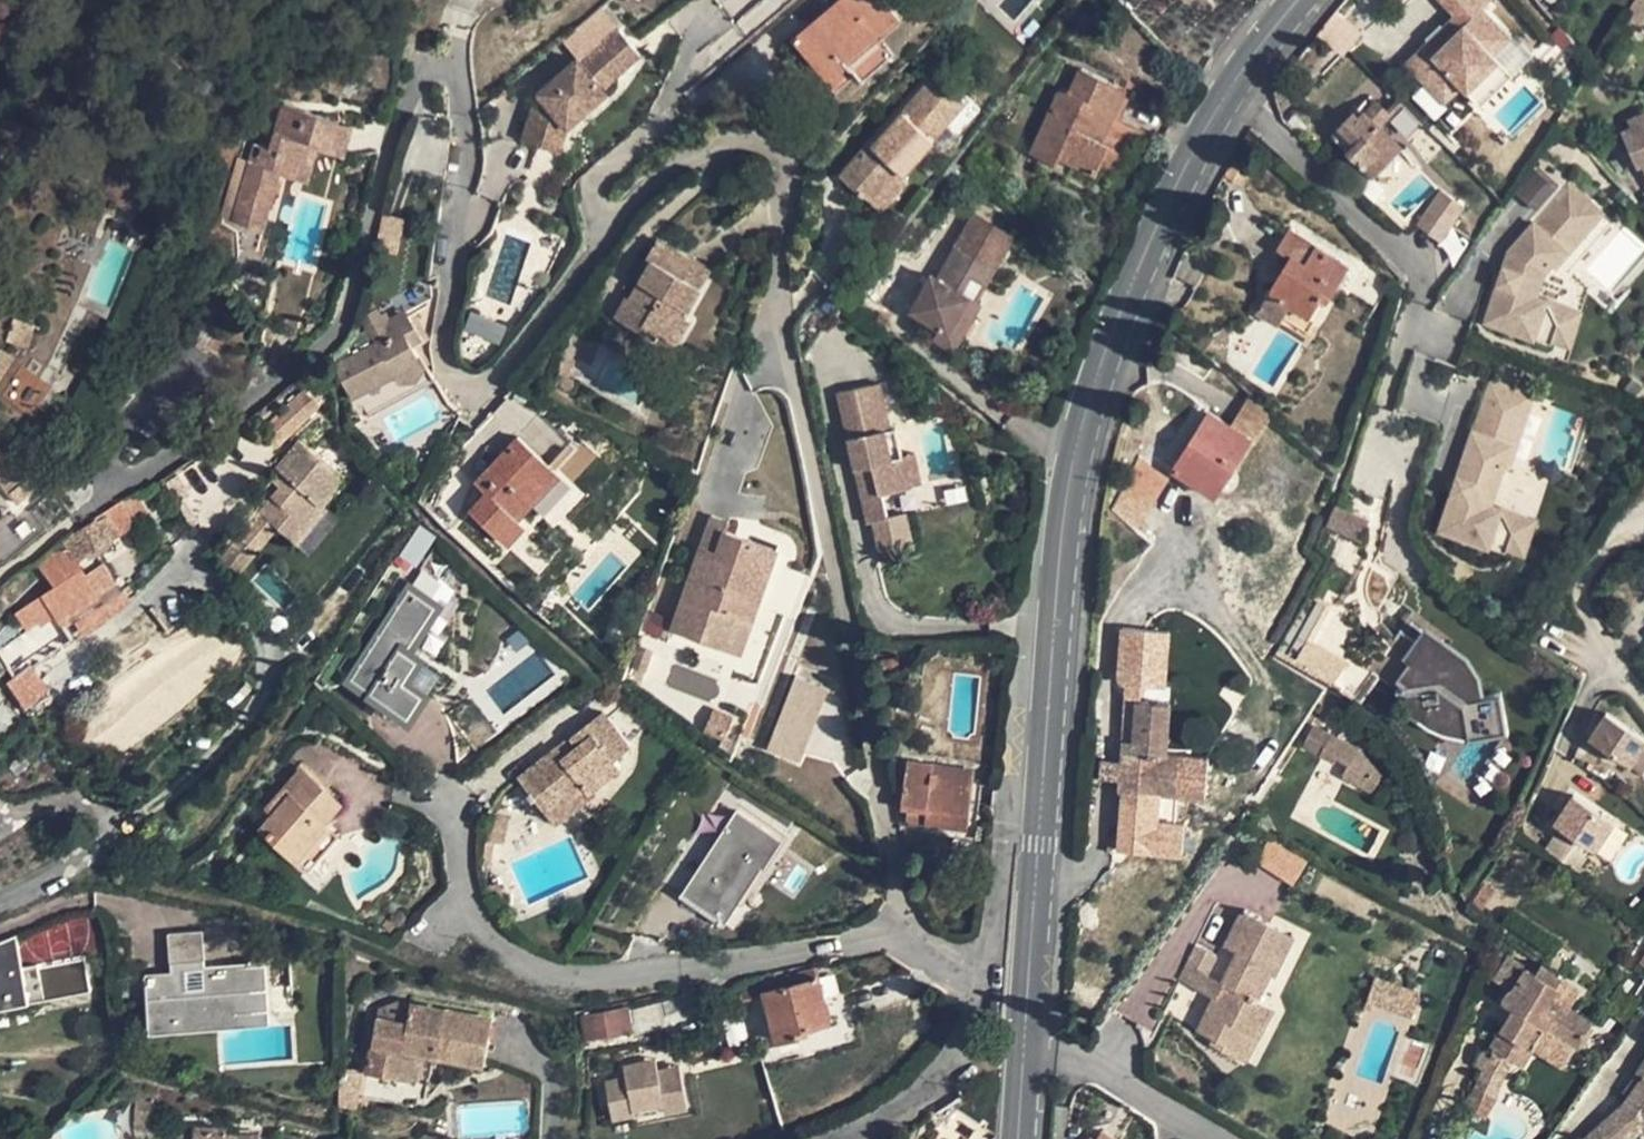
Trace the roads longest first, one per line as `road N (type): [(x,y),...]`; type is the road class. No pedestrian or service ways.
road 1 (residential): [(455,40),(449,84),(468,164),(445,341),(452,374),(478,387),(505,376),(618,209),(684,156),(762,132),(786,148),(773,230),(773,308),(815,463),(904,936)]
road 2 (secondary): [(1040,795),(1071,478),(1095,382),(1180,176),(1240,72),(1295,0)]
road 3 (residential): [(904,936),(613,976),(524,966),(468,914),(456,812)]
road 4 (secondary): [(1023,1042),(1040,795)]
road 5 (residential): [(847,1138),(920,1093),(961,1049),(984,995),(987,961)]
road 6 (residential): [(1023,1042),(1228,1138)]
road 7 (residential): [(987,961),(1004,813),(1012,801),(1040,795)]

